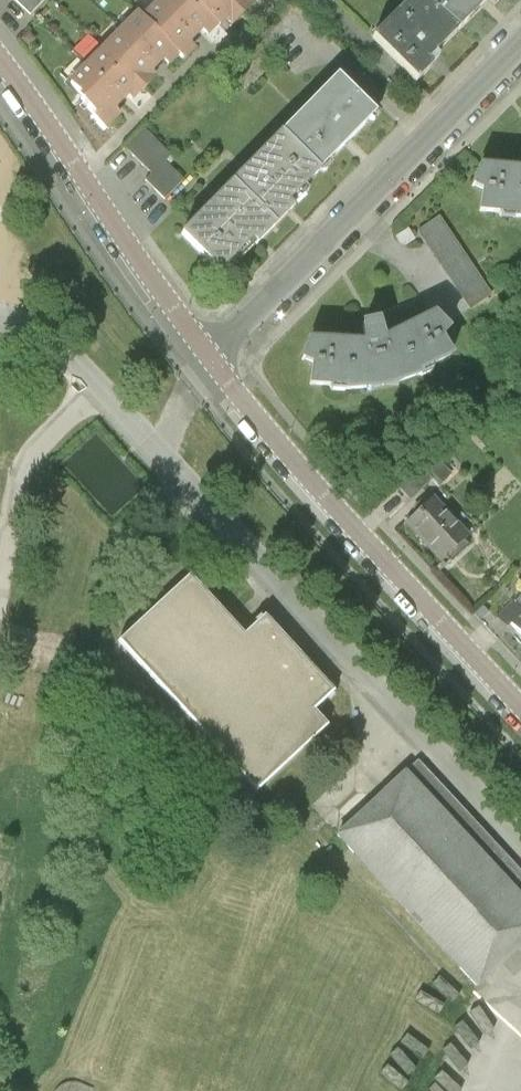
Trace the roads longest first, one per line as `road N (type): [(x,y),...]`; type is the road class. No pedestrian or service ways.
road 1 (residential): [(209,365),(344,524),(520,707)]
road 2 (residential): [(209,365),(520,43)]
road 3 (residential): [(0,64),(209,365)]

